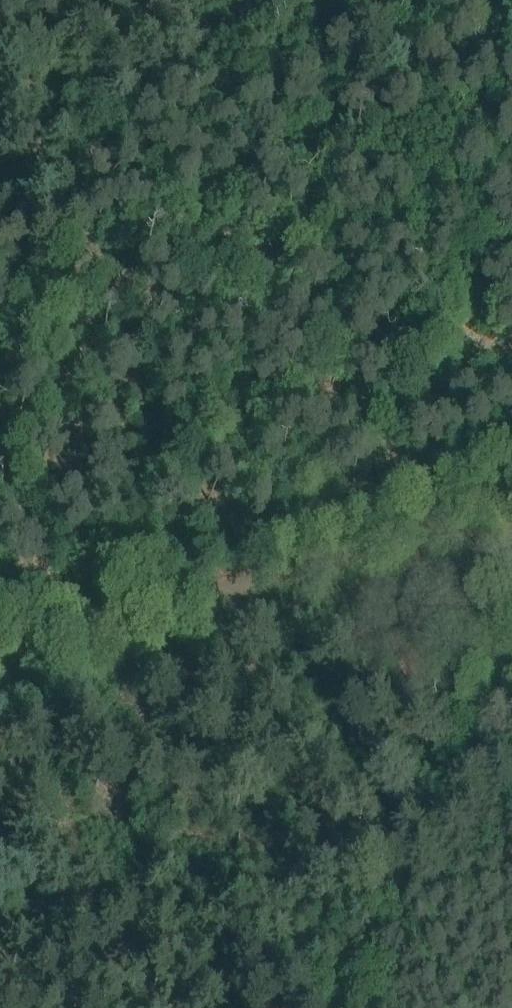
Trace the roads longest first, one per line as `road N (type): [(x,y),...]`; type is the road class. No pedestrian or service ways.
road 1 (unclassified): [(0,668),(511,515)]

